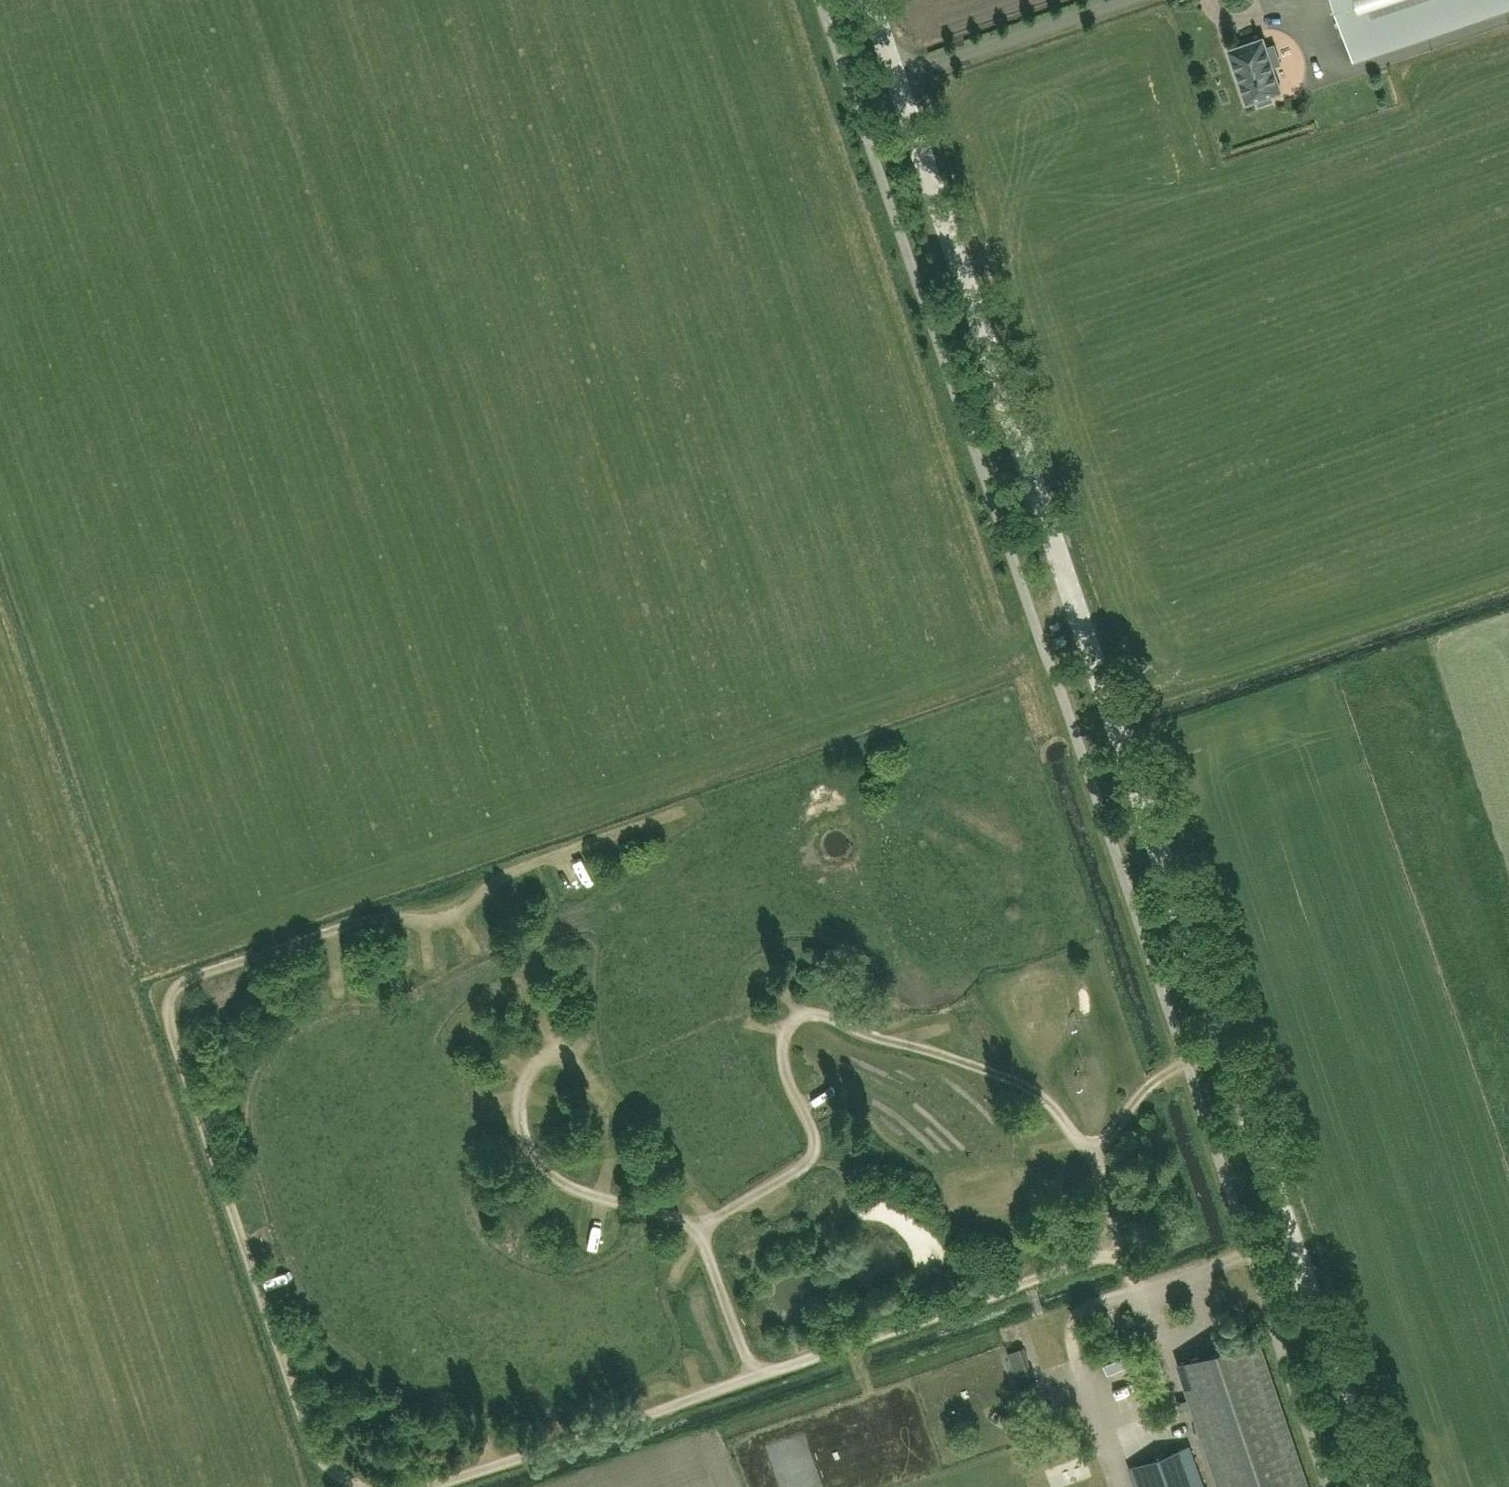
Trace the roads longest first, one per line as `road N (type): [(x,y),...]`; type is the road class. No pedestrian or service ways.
road 1 (tertiary): [(1373,1486),(864,0)]

